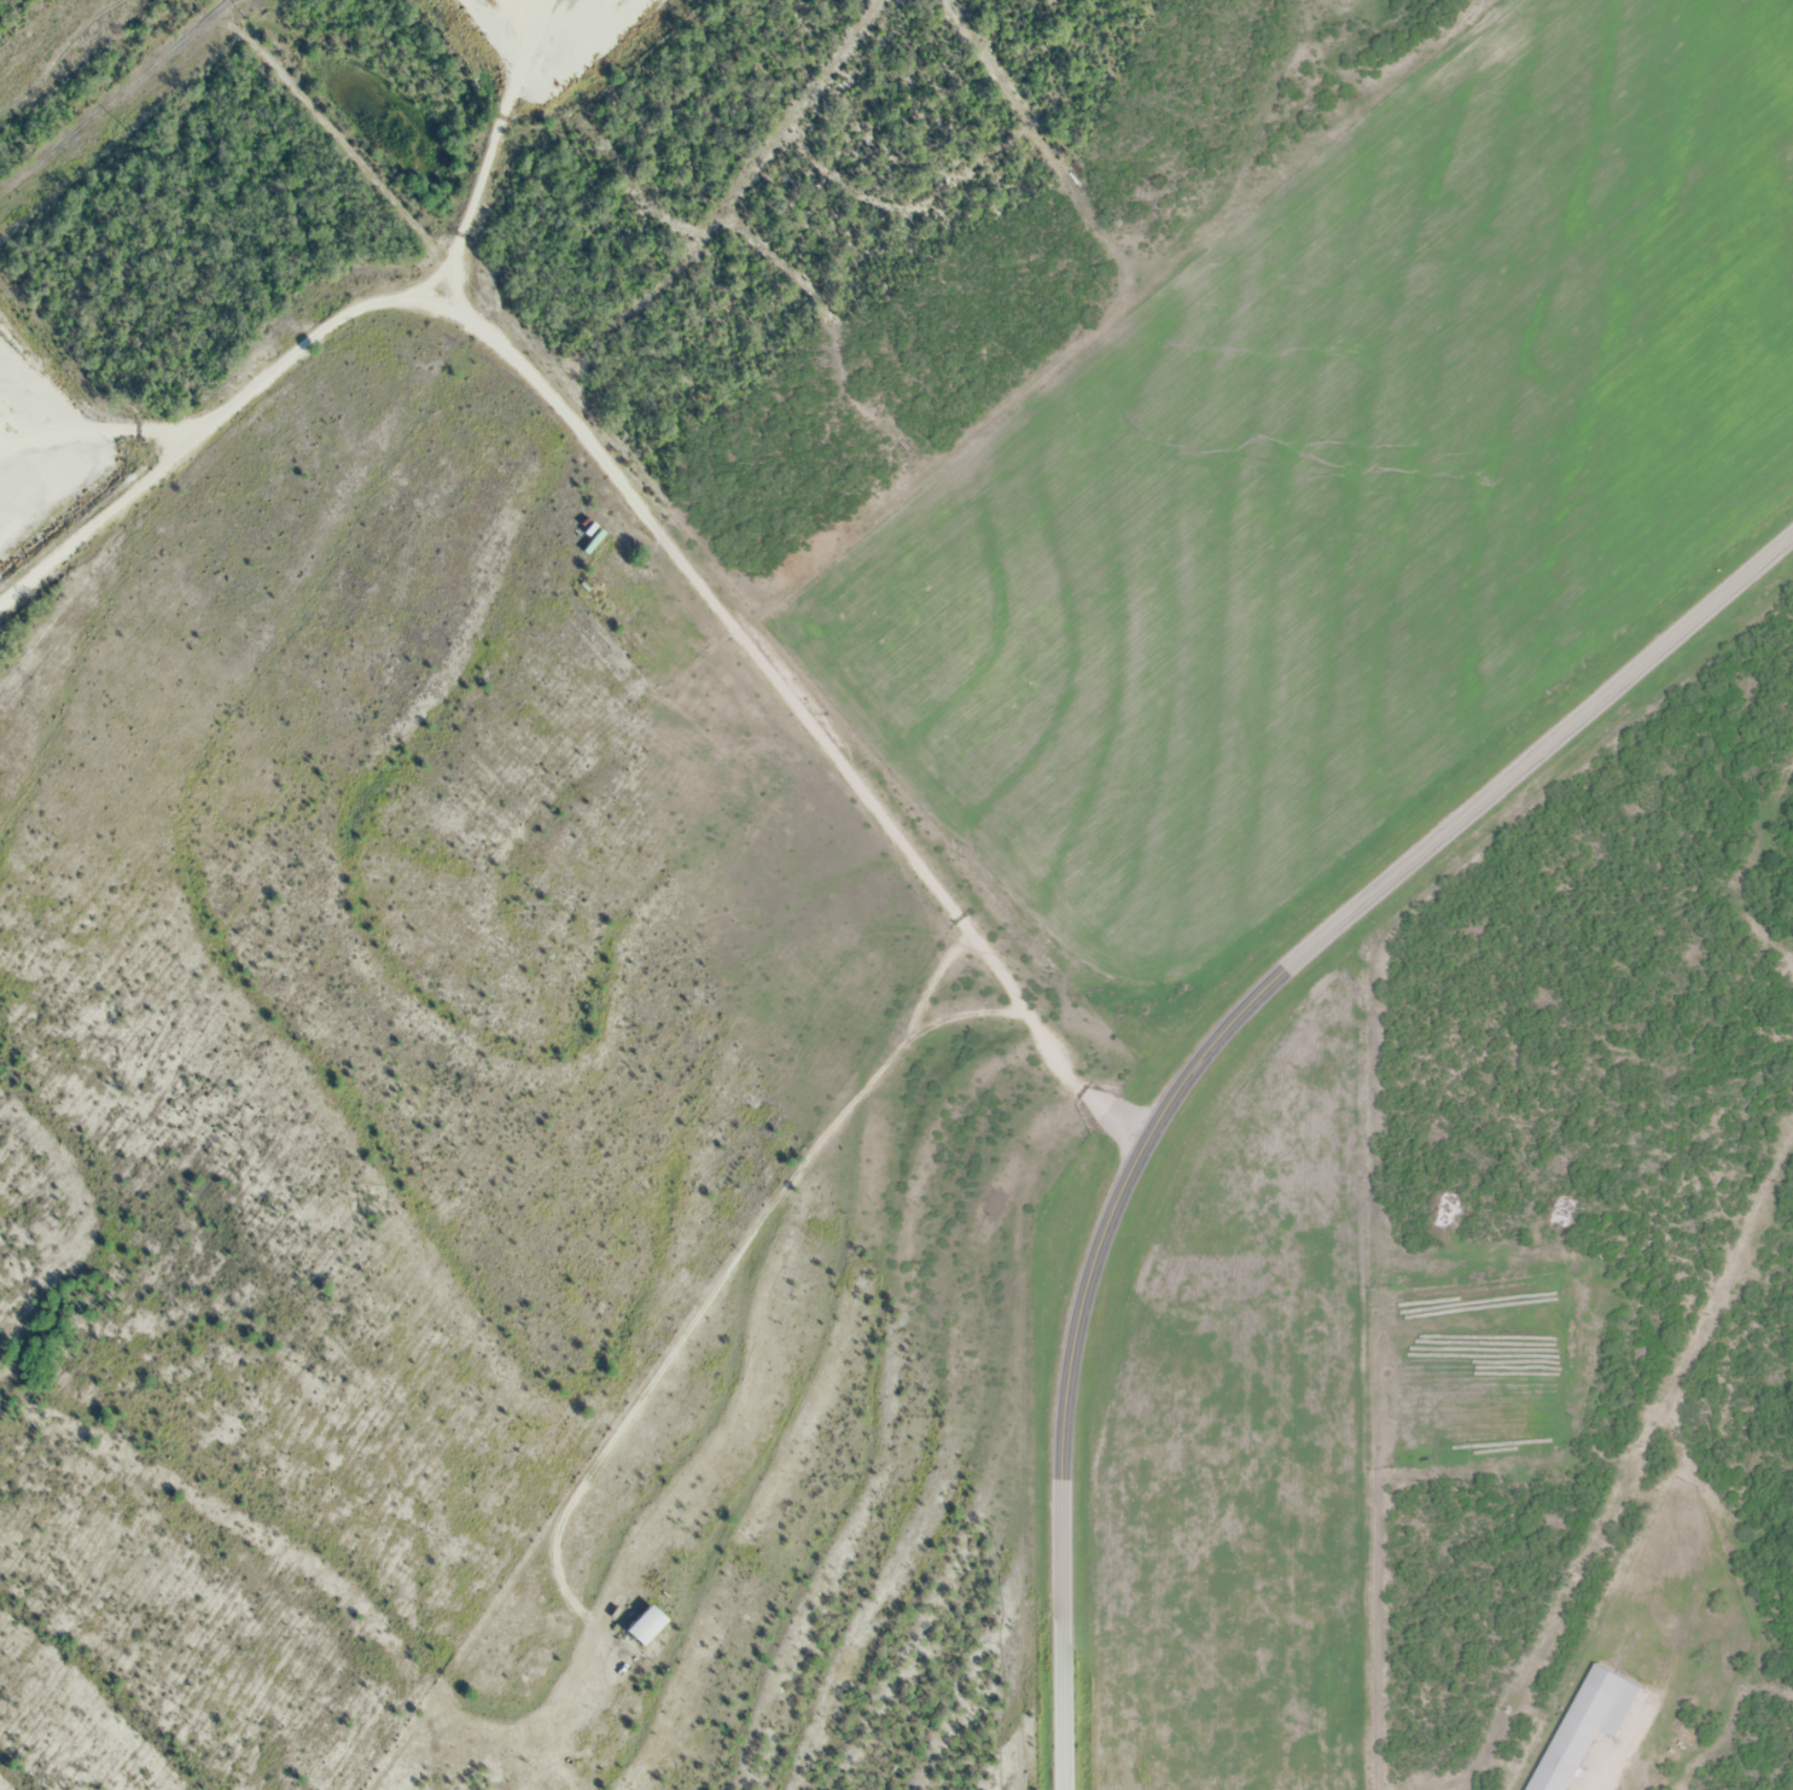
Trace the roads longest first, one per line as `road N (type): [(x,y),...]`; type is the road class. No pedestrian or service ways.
road 1 (tertiary): [(1064,1789),(1065,1399),(1088,1286),(1147,1147),(1200,1064),(1254,1002),(1792,538)]
road 2 (track): [(444,300),(529,0)]

